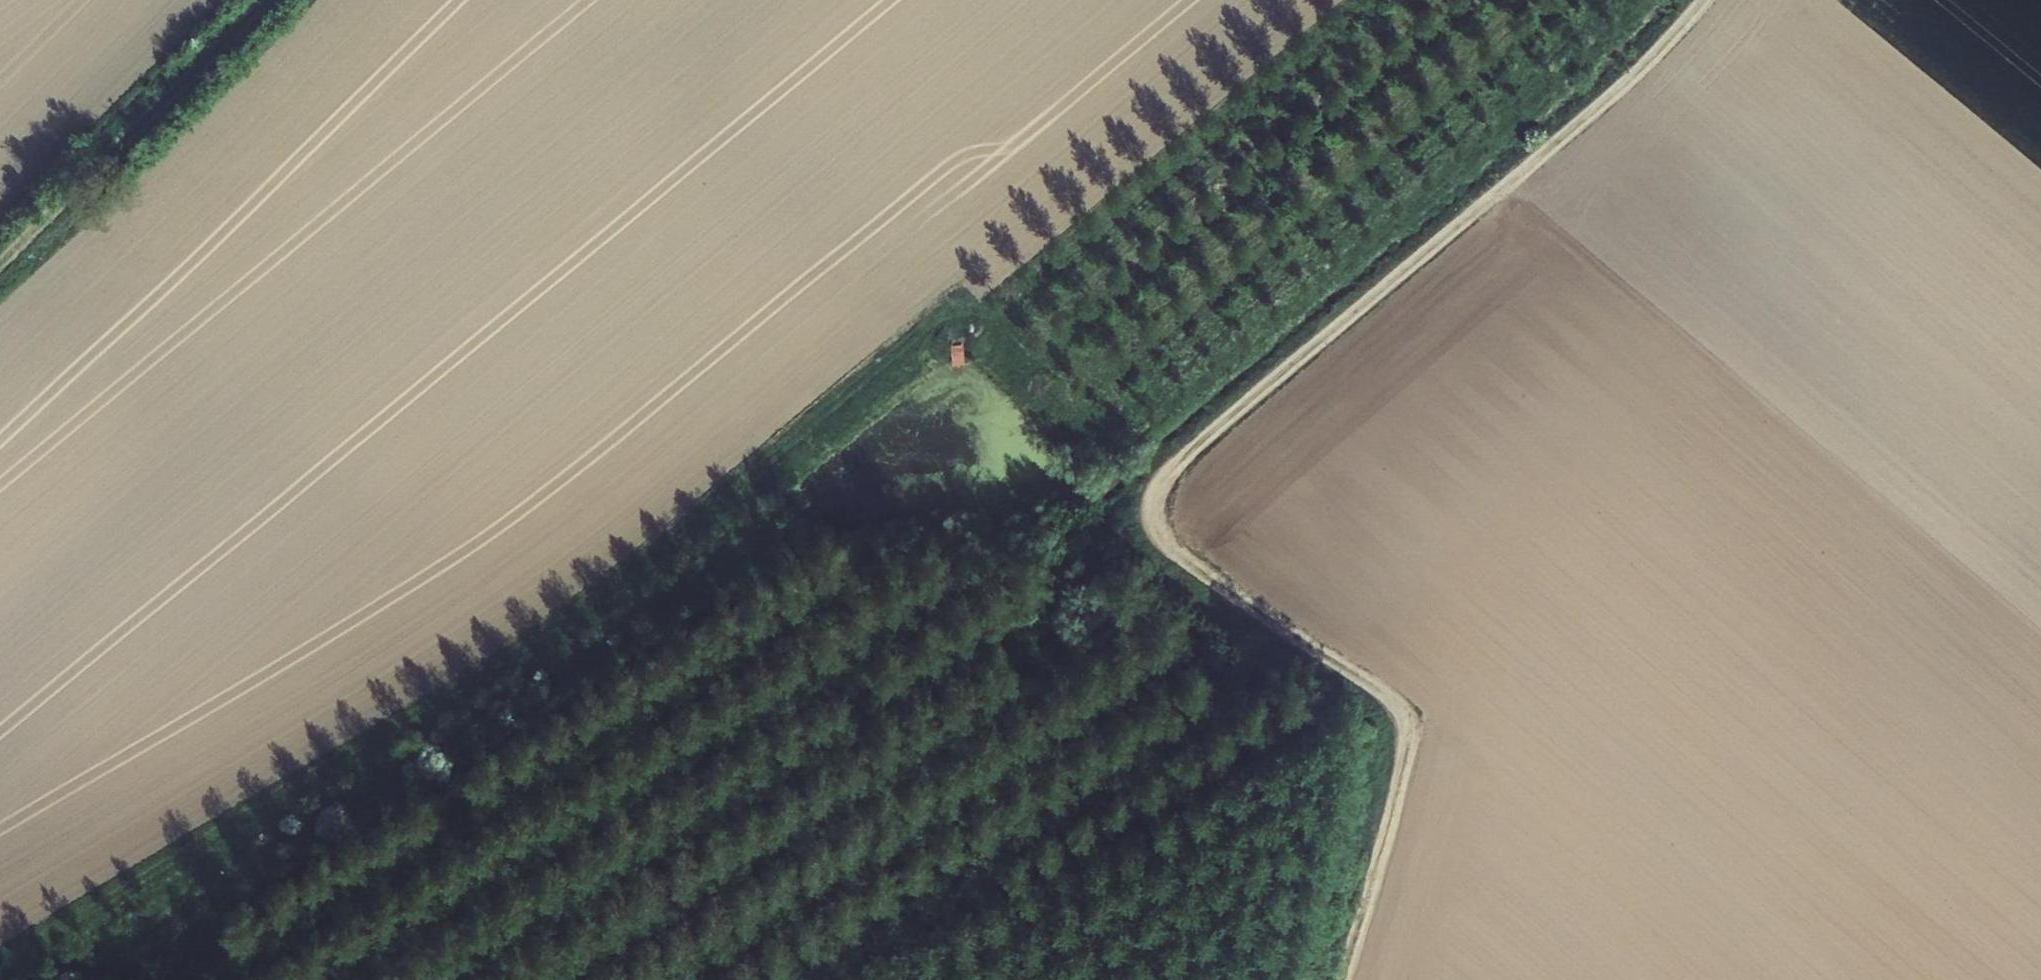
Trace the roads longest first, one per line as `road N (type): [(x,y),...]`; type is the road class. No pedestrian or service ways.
road 1 (track): [(1333,979),(1402,725),(1368,688),(1182,562),(1161,528),(1158,502),(1214,431),(1557,148),(1705,0)]
road 2 (track): [(0,271),(274,0)]

